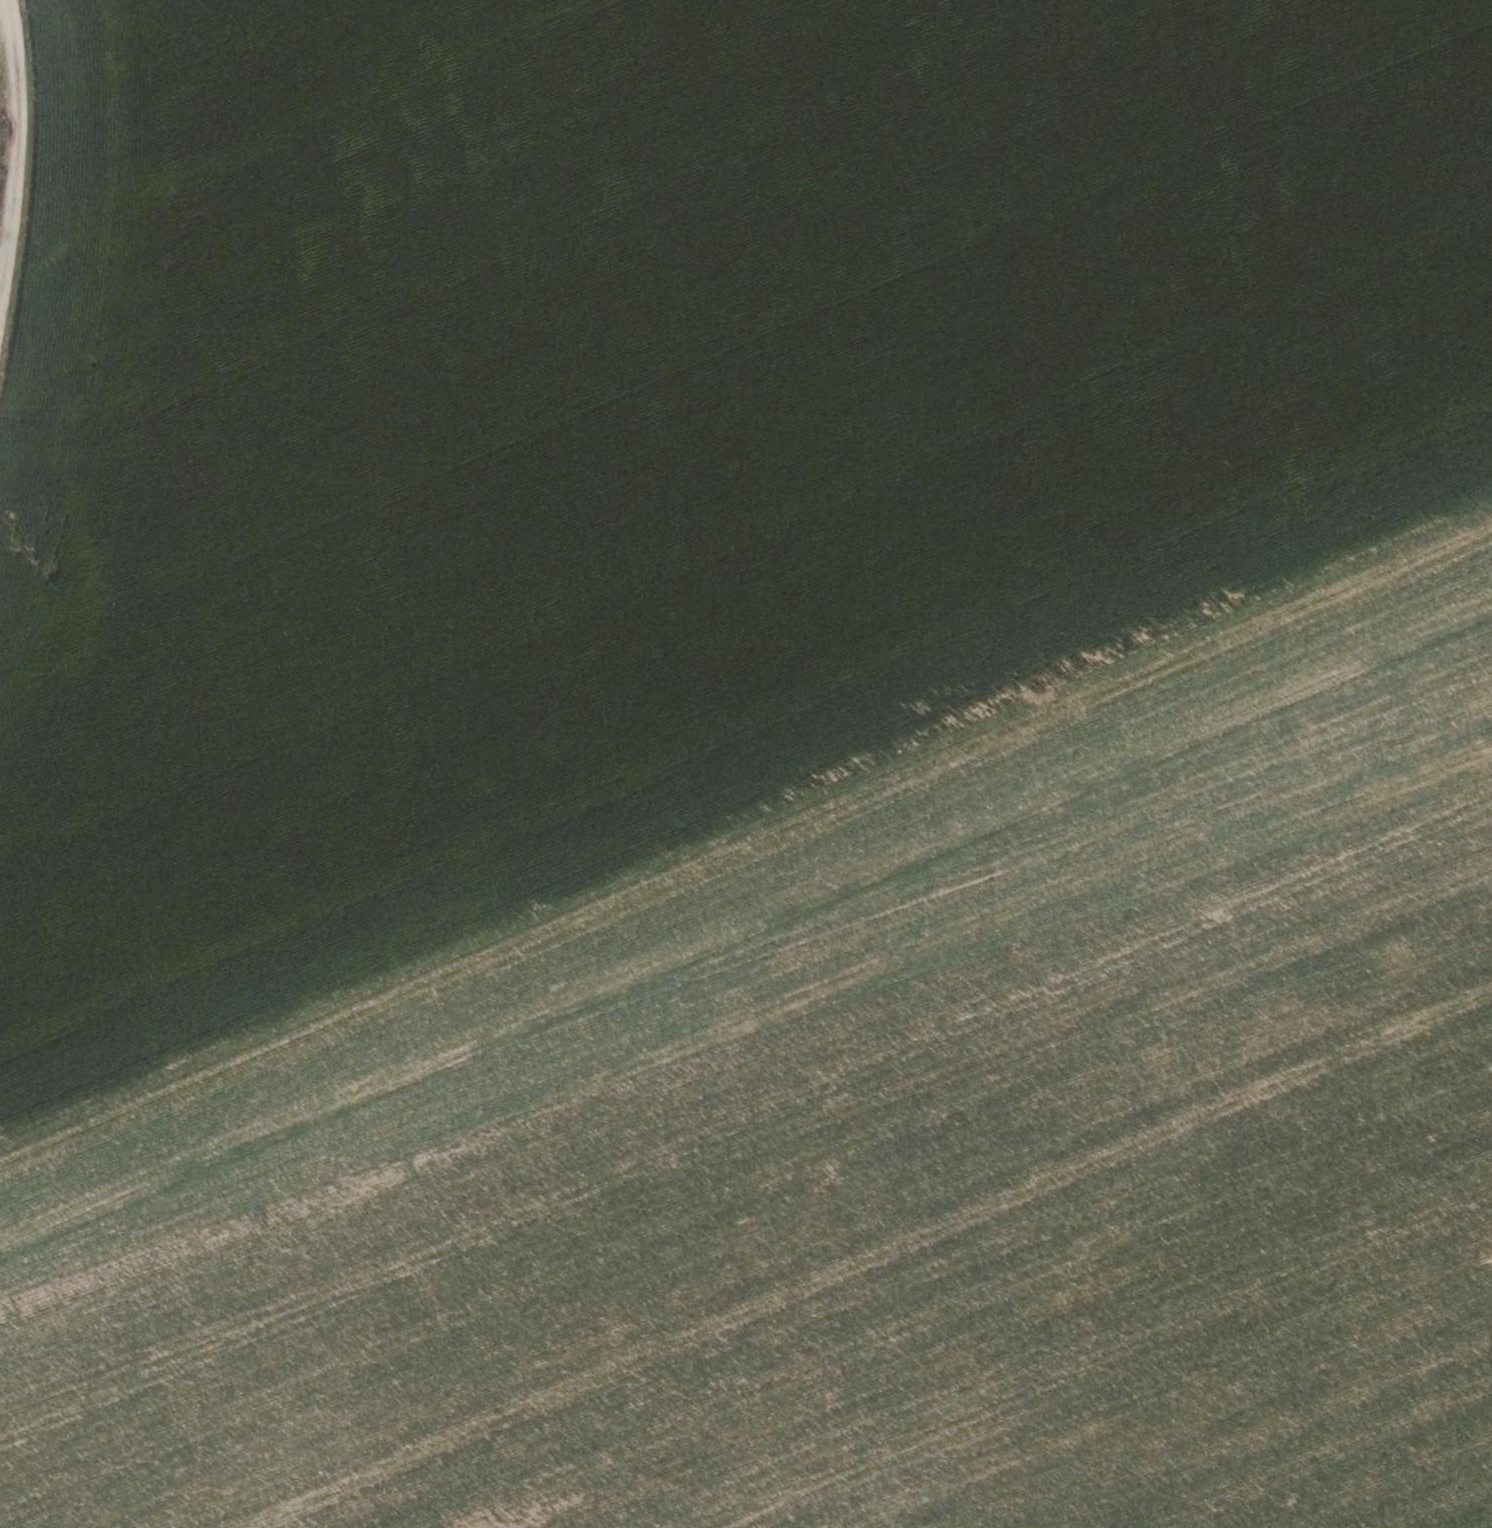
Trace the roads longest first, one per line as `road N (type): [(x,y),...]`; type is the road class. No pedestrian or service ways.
road 1 (track): [(0,343),(25,198),(29,85),(15,0)]

